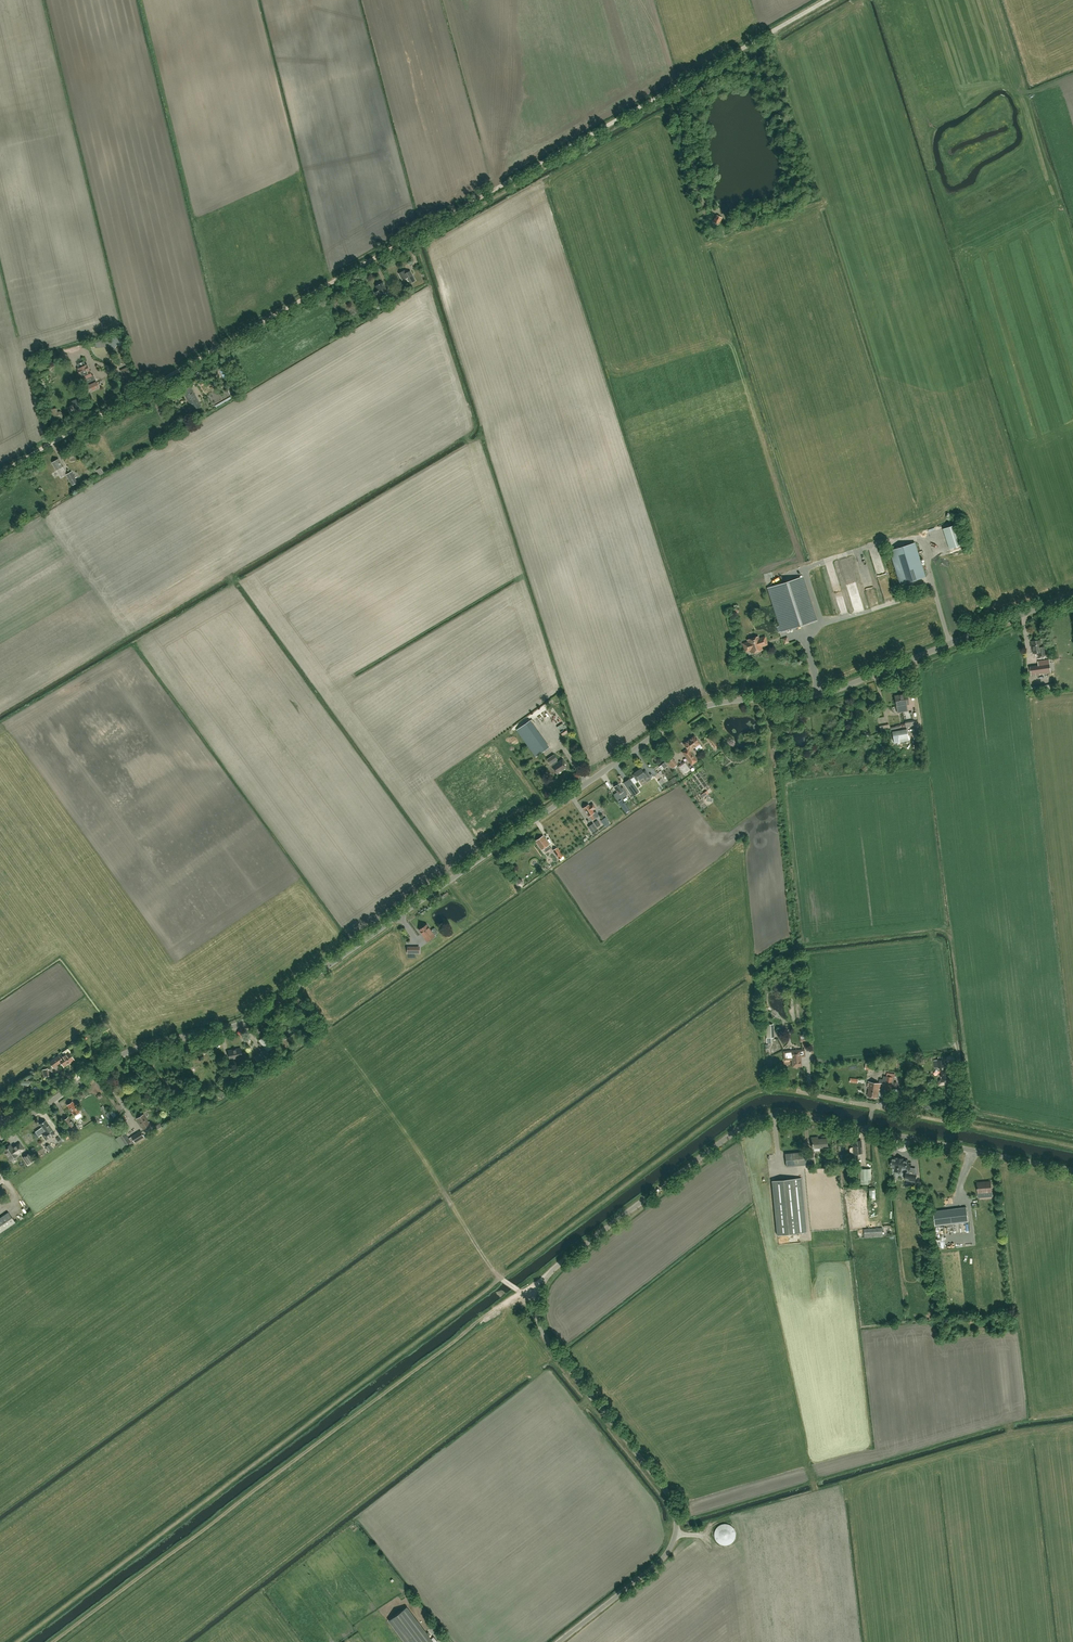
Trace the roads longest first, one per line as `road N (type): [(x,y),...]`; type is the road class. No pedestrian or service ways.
road 1 (unclassified): [(0,1138),(123,1054),(252,1018),(687,714),(833,690),(1072,594)]
road 2 (unclassified): [(559,1641),(659,1562),(676,1524),(665,1490),(542,1333),(537,1301),(555,1268),(724,1140),(769,1116),(1072,1170)]
road 3 (unclassified): [(0,473),(826,0)]
road 4 (track): [(53,1641),(471,1327)]
road 5 (track): [(678,85),(679,117),(710,209)]

